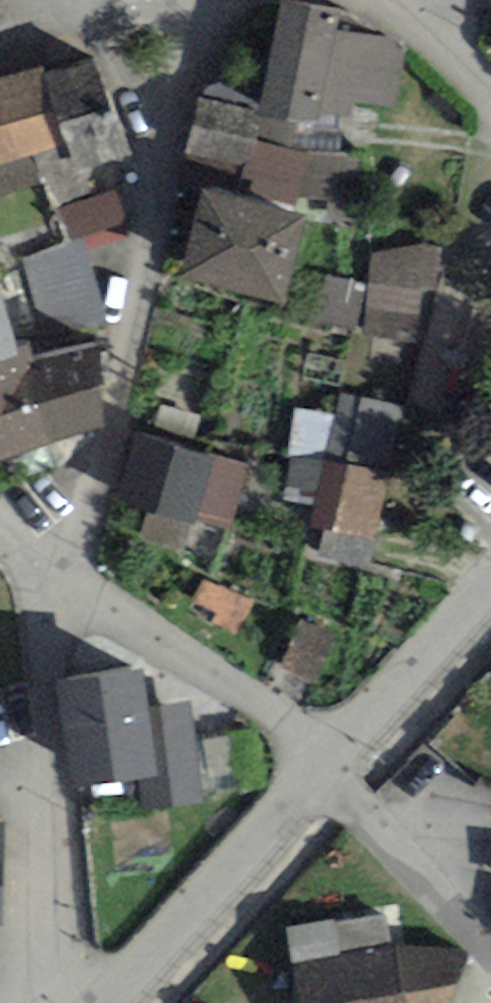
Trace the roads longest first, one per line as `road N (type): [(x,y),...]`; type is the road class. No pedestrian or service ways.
road 1 (residential): [(61,581),(92,506),(194,61)]
road 2 (residential): [(56,1002),(63,852),(49,652),(61,581)]
road 3 (residential): [(100,1002),(317,767)]
road 4 (residential): [(317,767),(61,581)]
road 5 (residential): [(317,767),(490,579)]
road 6 (residential): [(317,767),(490,938)]
road 7 (residential): [(490,102),(390,0)]
road 8 (residential): [(194,61),(88,0)]

